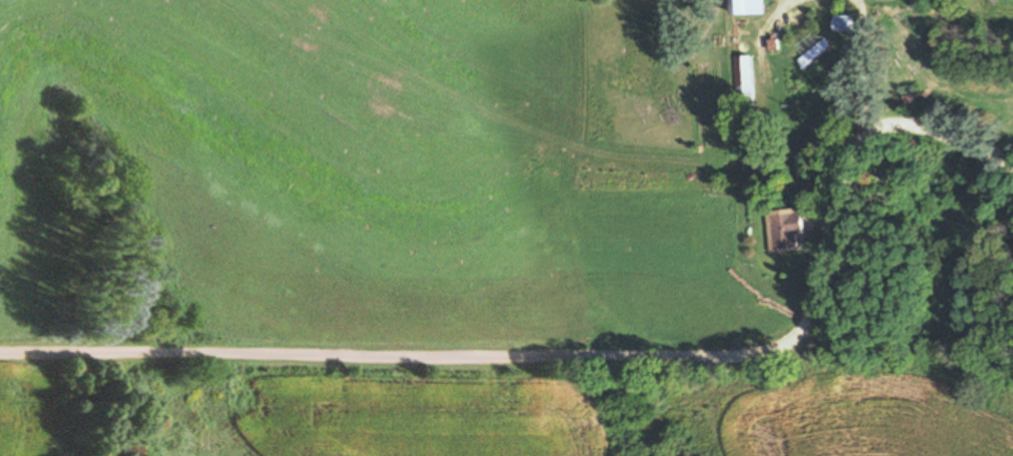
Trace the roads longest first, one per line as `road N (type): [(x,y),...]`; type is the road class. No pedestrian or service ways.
road 1 (residential): [(1012,166),(924,126),(878,129),(853,160),(804,331),(746,362),(0,354)]

